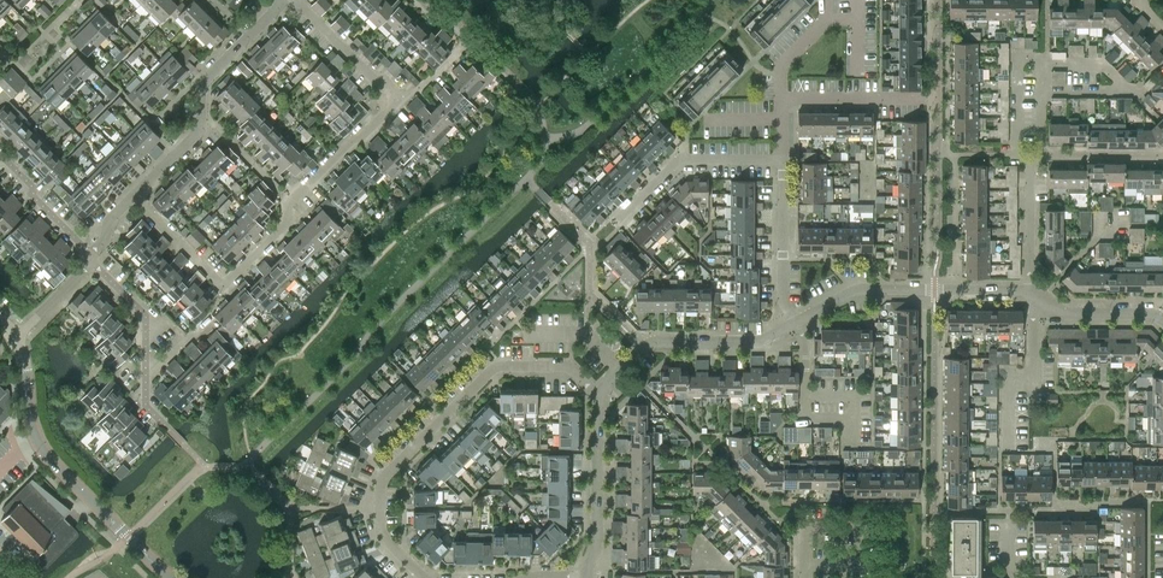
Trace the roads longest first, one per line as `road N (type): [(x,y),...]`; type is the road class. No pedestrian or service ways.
road 1 (residential): [(290,0),(397,101),(290,203),(287,222),(222,287),(134,195)]
road 2 (residential): [(424,577),(381,535),(382,480),(500,364),(569,365),(598,395)]
road 3 (residential): [(134,195),(200,130),(202,83),(285,0)]
road 4 (residential): [(790,326),(855,292),(1029,292)]
road 5 (residential): [(598,395),(649,344),(760,342),(790,326)]
road 6 (residential): [(169,430),(145,405),(145,316),(91,257)]
road 7 (tertiary): [(171,577),(37,439)]
road 8 (residential): [(615,222),(681,159),(781,159)]
road 9 (residential): [(587,577),(597,546),(598,395)]
road 10 (residential): [(1043,93),(1125,94),(1102,64),(1044,59)]
road 11 (residential): [(790,326),(781,308),(781,159)]
road 12 (residential): [(780,99),(937,99)]
road 13 (residential): [(1044,59),(1016,56),(1016,156),(1030,157)]
road 14 (residential): [(1029,292),(1052,314),(1161,321)]
road 15 (residential): [(91,257),(0,154)]
road 16 (residential): [(1029,292),(1030,157)]
road 17 (residential): [(1043,155),(1162,155)]

